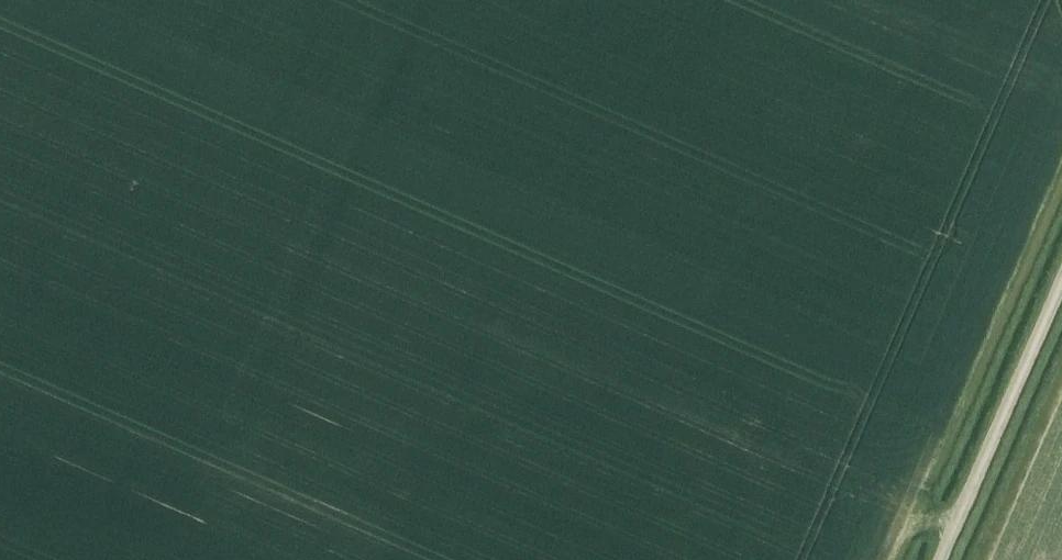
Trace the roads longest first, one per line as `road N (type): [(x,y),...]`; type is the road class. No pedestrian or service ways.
road 1 (unclassified): [(956,559),(1061,317)]

